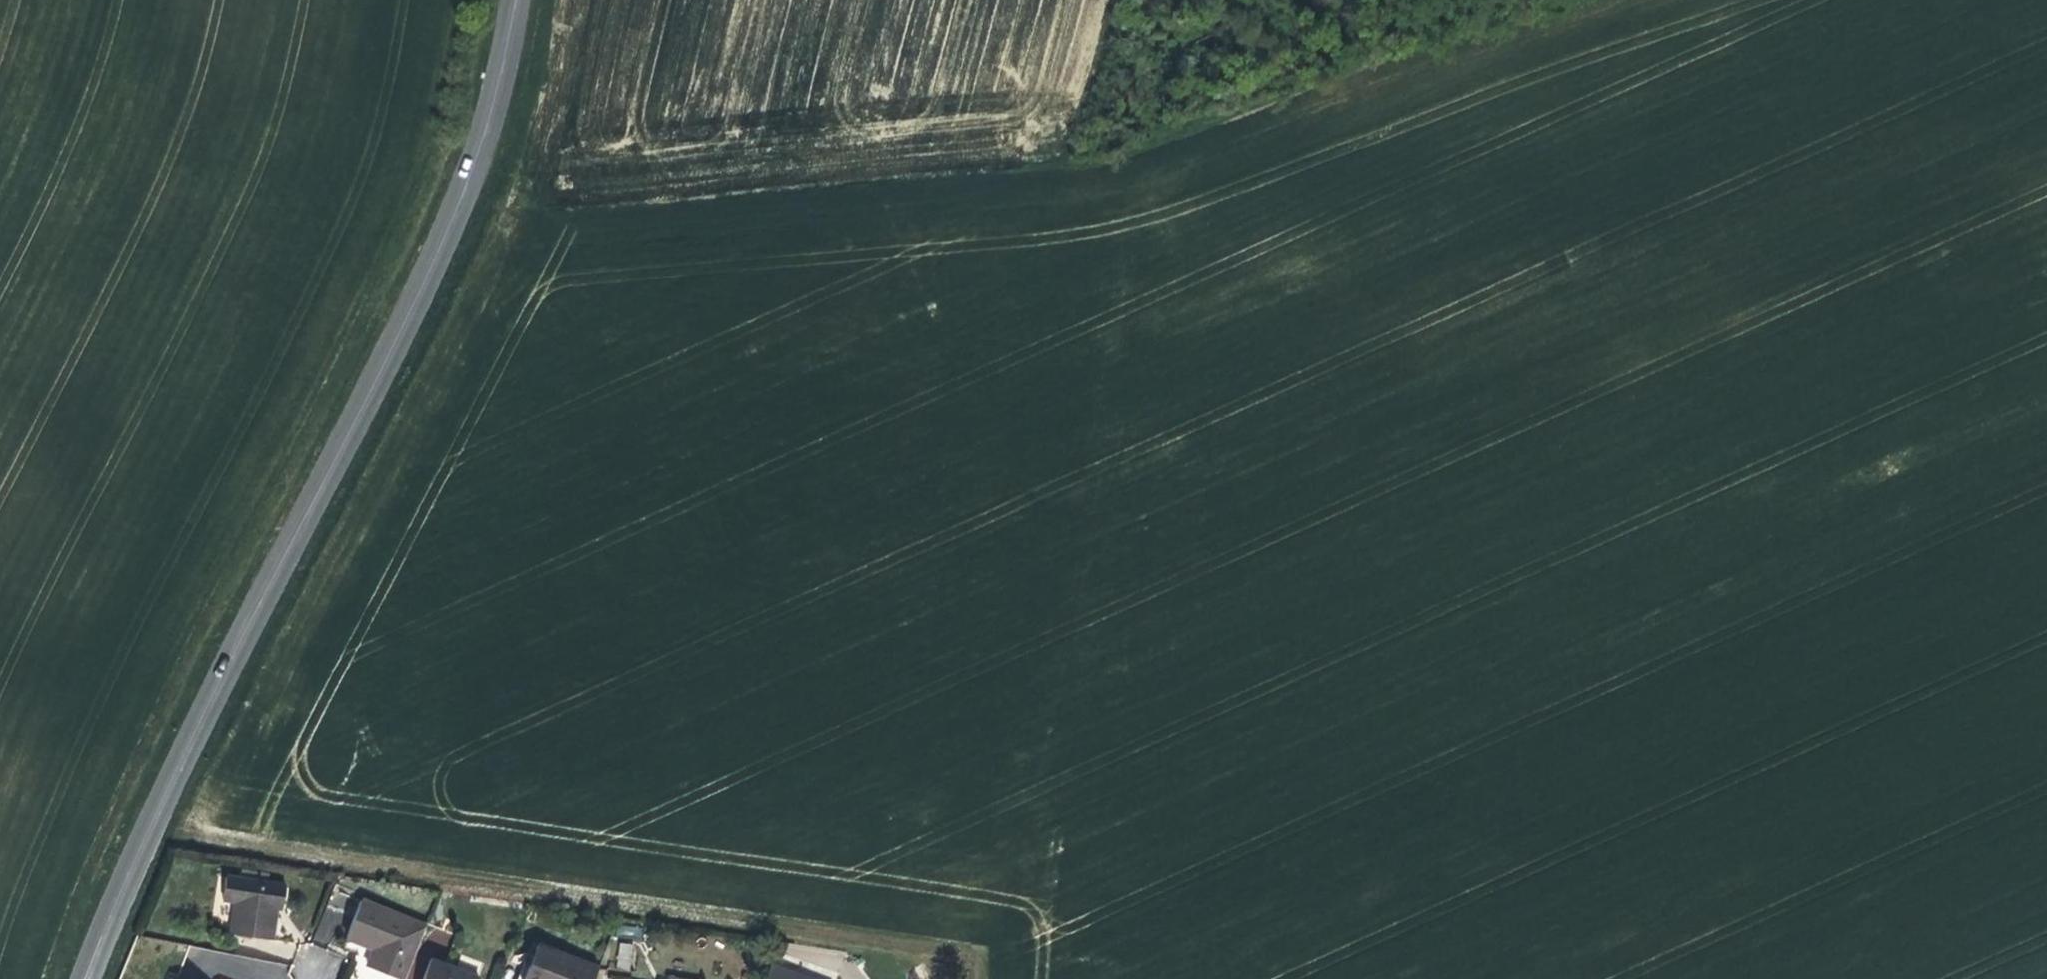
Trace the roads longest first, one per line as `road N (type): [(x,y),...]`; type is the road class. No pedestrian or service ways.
road 1 (tertiary): [(515,0),(495,97),(450,226),(172,780),(86,978)]

